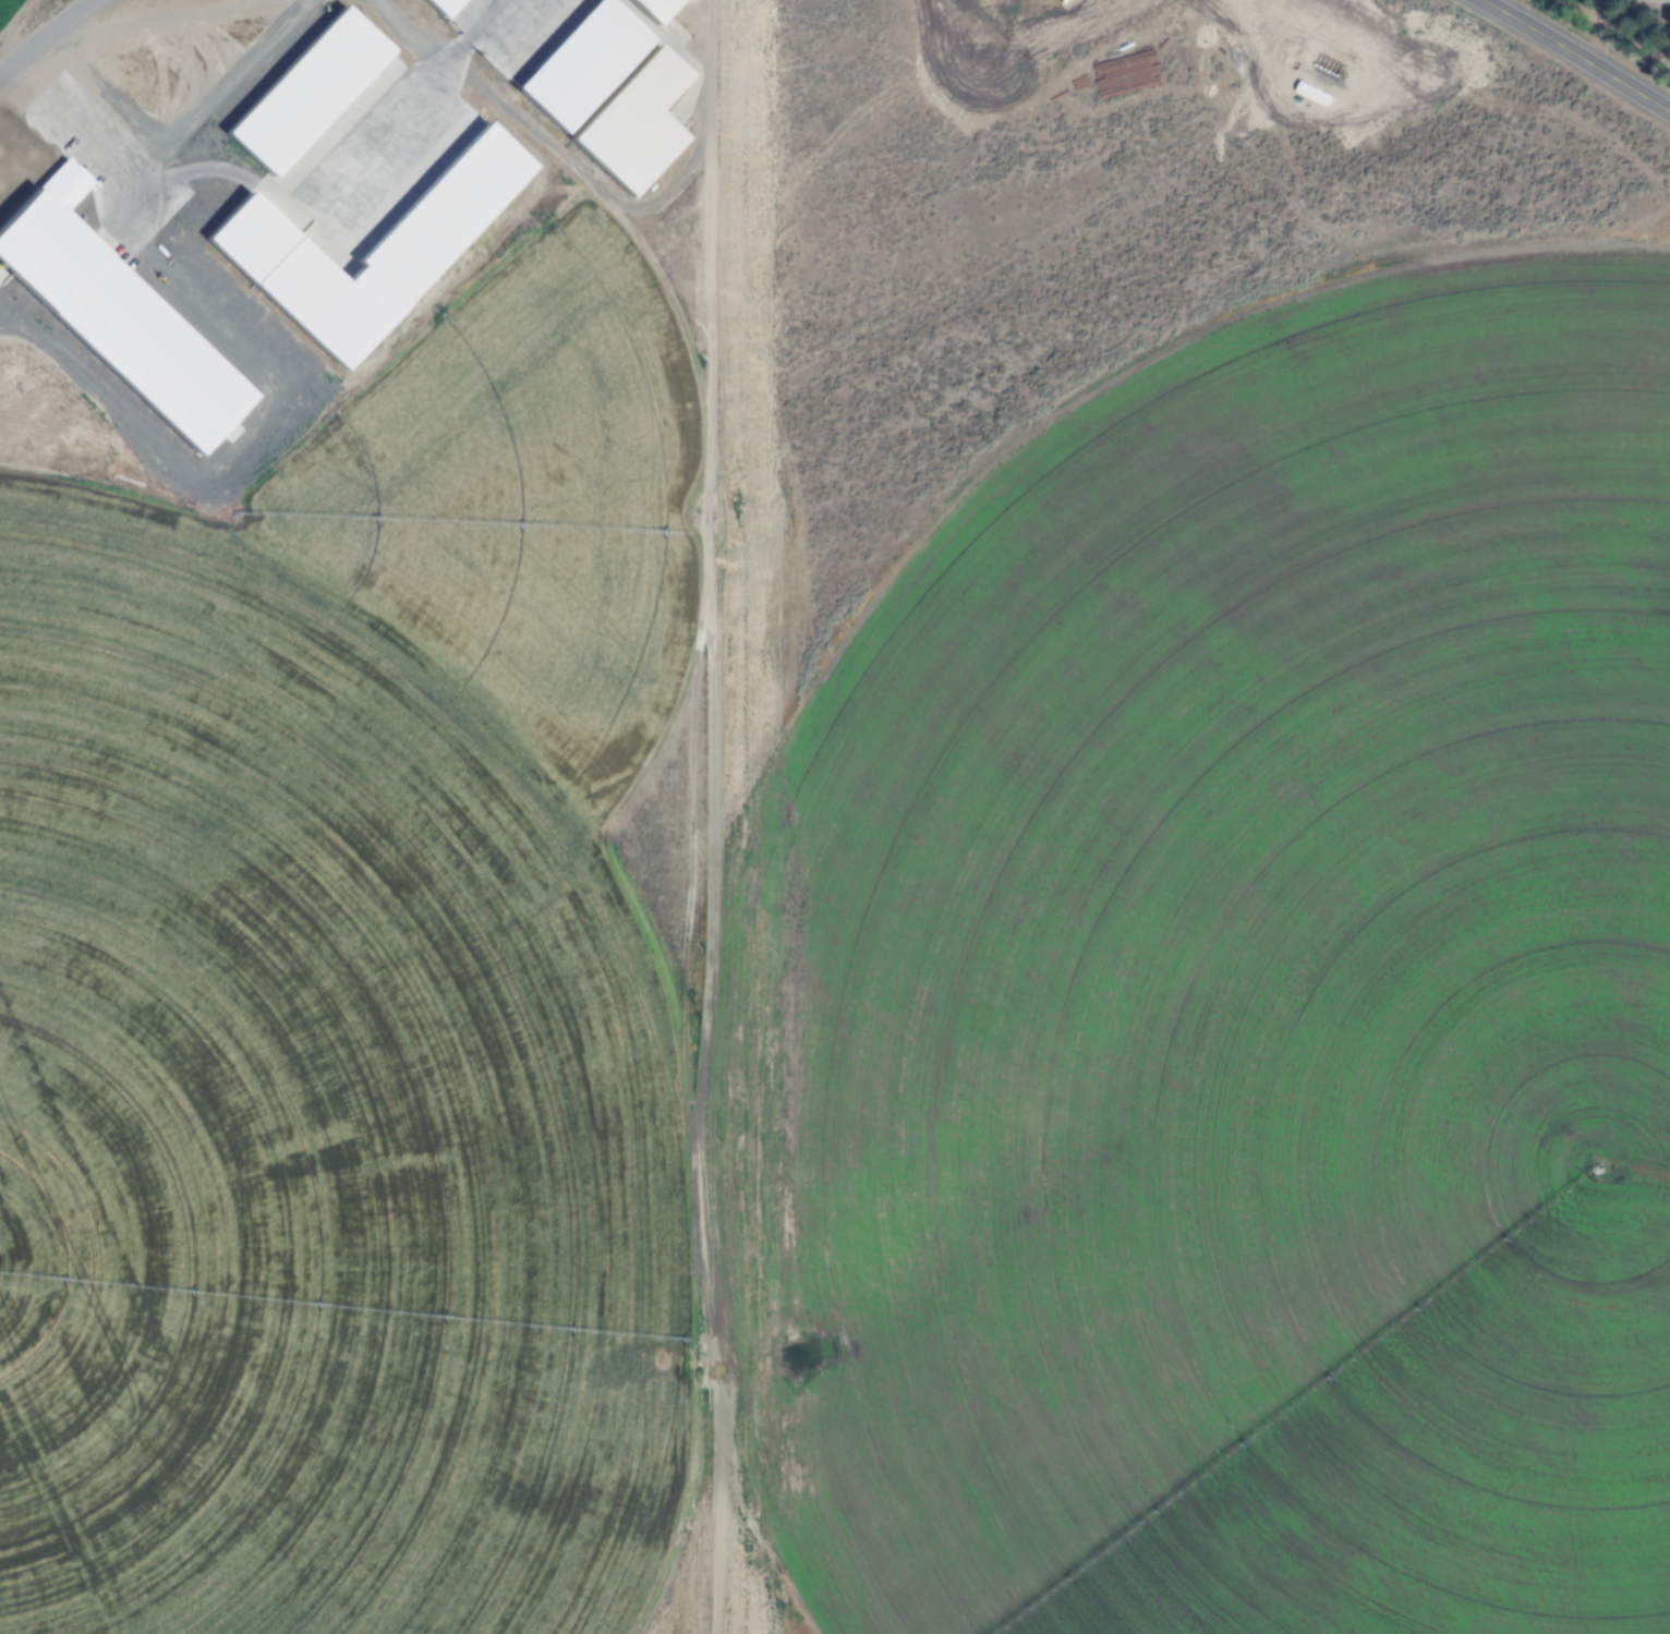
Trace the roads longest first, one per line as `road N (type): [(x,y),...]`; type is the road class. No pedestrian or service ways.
road 1 (secondary): [(1669,118),(1486,0)]
road 2 (residential): [(0,80),(106,0)]

